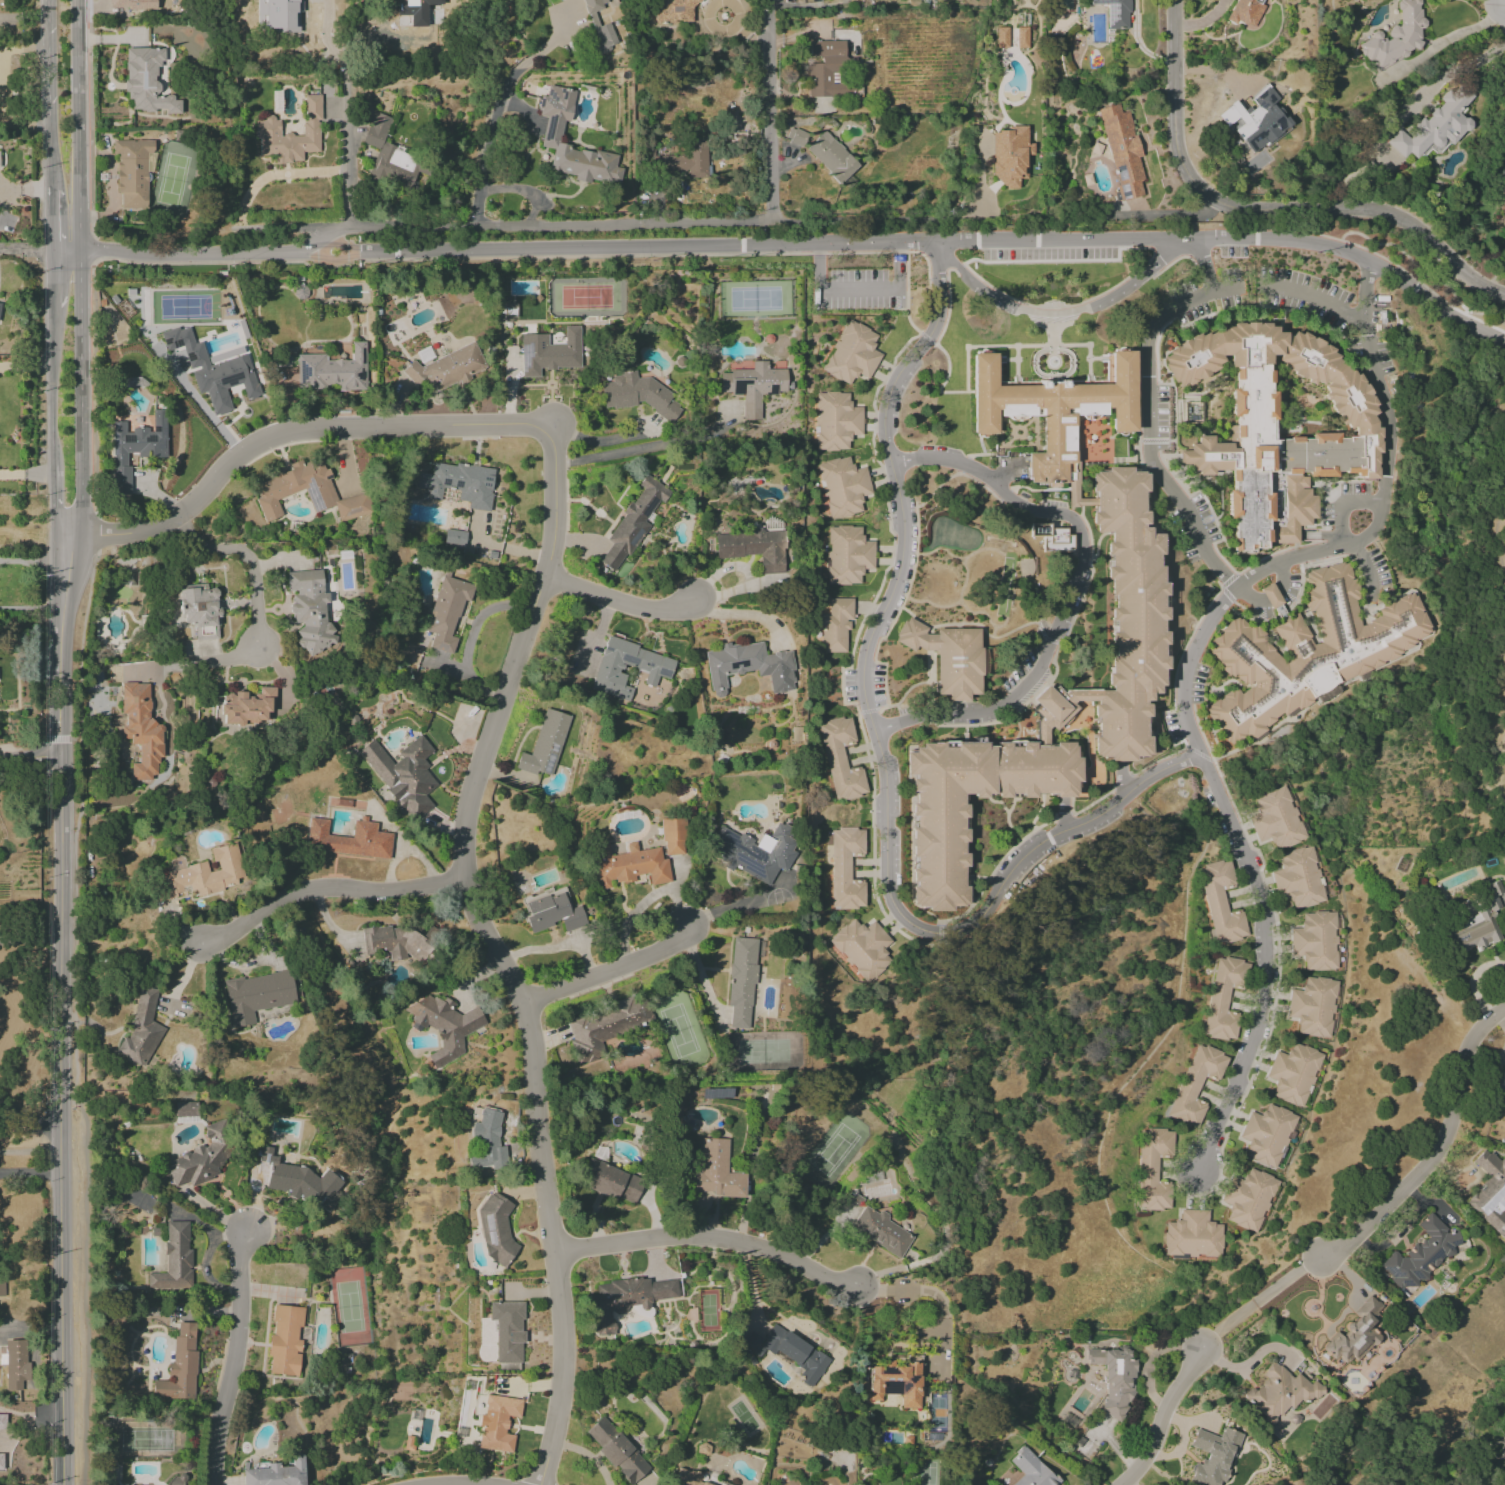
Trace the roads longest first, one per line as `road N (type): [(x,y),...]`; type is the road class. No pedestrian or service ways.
road 1 (residential): [(1504,341),(1370,261),(1284,240),(293,254)]
road 2 (residential): [(529,424),(545,429),(551,443),(557,534),(477,784),(466,881),(525,1003),(535,1047),(566,1351),(542,1484)]
road 3 (residential): [(1203,756),(1041,842),(975,925),(957,933),(919,930),(896,905),(888,774),(866,665),(905,548),(888,446),(890,399),(940,320),(940,241)]
road 4 (tertiary): [(64,1484),(59,756),(66,566)]
road 5 (residential): [(54,250),(293,254),(351,227),(773,219)]
road 6 (residential): [(1370,261),(1366,319),(1387,419),(1381,524),(1353,546),(1261,573),(1221,610),(1194,659),(1186,698),(1203,756)]
road 7 (tertiary): [(66,566),(76,541),(79,395),(77,0)]
road 8 (residential): [(877,732),(1005,706),(1041,671),(1084,567),(1080,525),(1069,516),(1016,503),(966,465),(940,458),(893,464)]
road 9 (residential): [(1176,0),(1175,137),(1201,191),(1226,206),(1387,213),(1475,281),(1504,294)]
road 10 (residential): [(1203,756),(1252,869),(1267,964),(1263,1018),(1200,1171)]
road 11 (residential): [(529,424),(289,433),(233,461),(178,518)]
road 12 (residential): [(1504,1015),(1467,1058),(1445,1147),(1349,1247),(1325,1260)]
road 13 (residential): [(859,1286),(736,1240),(667,1237),(558,1252)]
road 14 (residential): [(466,881),(405,894),(311,890),(202,943)]
road 15 (residential): [(251,1232),(242,1255),(238,1358),(215,1454),(217,1484)]
road 16 (residential): [(767,0),(773,219)]
road 17 (residential): [(690,929),(669,946),(525,1003)]
road 18 (tertiary): [(53,304),(51,466)]
road 19 (residential): [(1204,1351),(1144,1465),(1123,1484)]
road 20 (residential): [(699,603),(642,609),(548,576)]
road 21 (residential): [(54,543),(178,518)]

